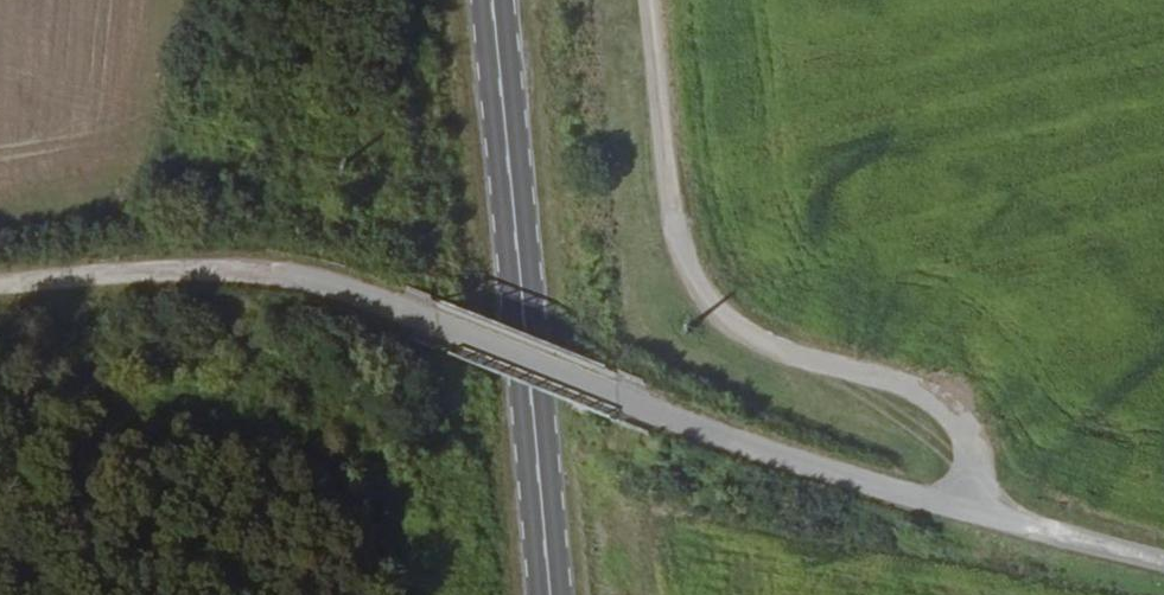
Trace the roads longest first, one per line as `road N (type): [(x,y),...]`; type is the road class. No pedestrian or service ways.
road 1 (track): [(1163,562),(754,452),(409,318),(258,275),(0,291)]
road 2 (unclassified): [(649,0),(676,234),(706,314),(761,353),(907,391),(956,425),(967,511)]
road 3 (primary): [(550,594),(493,0)]

